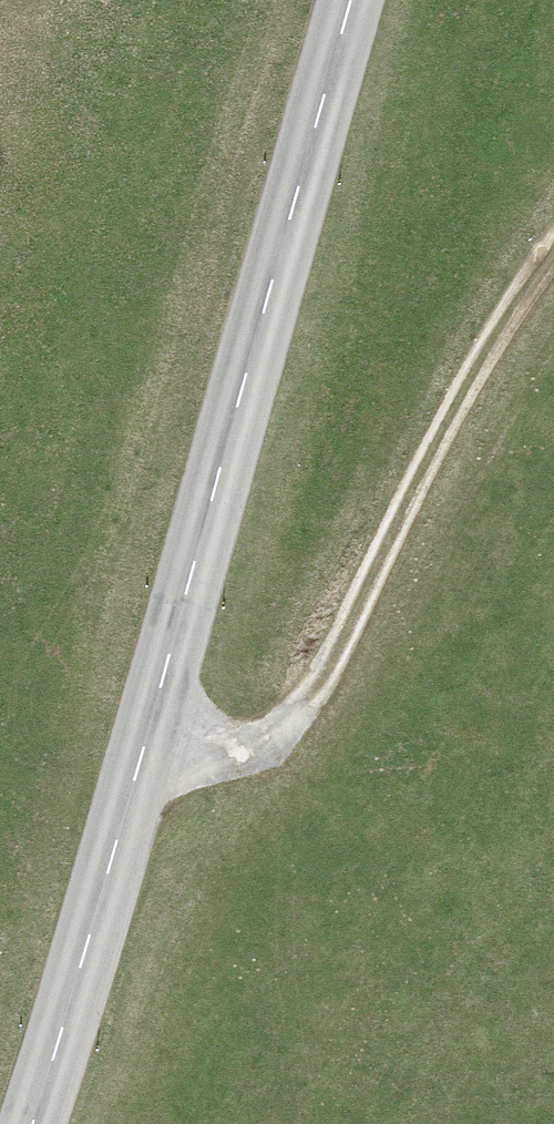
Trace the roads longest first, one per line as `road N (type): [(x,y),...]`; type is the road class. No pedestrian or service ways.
road 1 (tertiary): [(350,0),(98,915),(32,1123)]
road 2 (track): [(143,745),(247,745),(306,703),(458,407),(553,260)]

